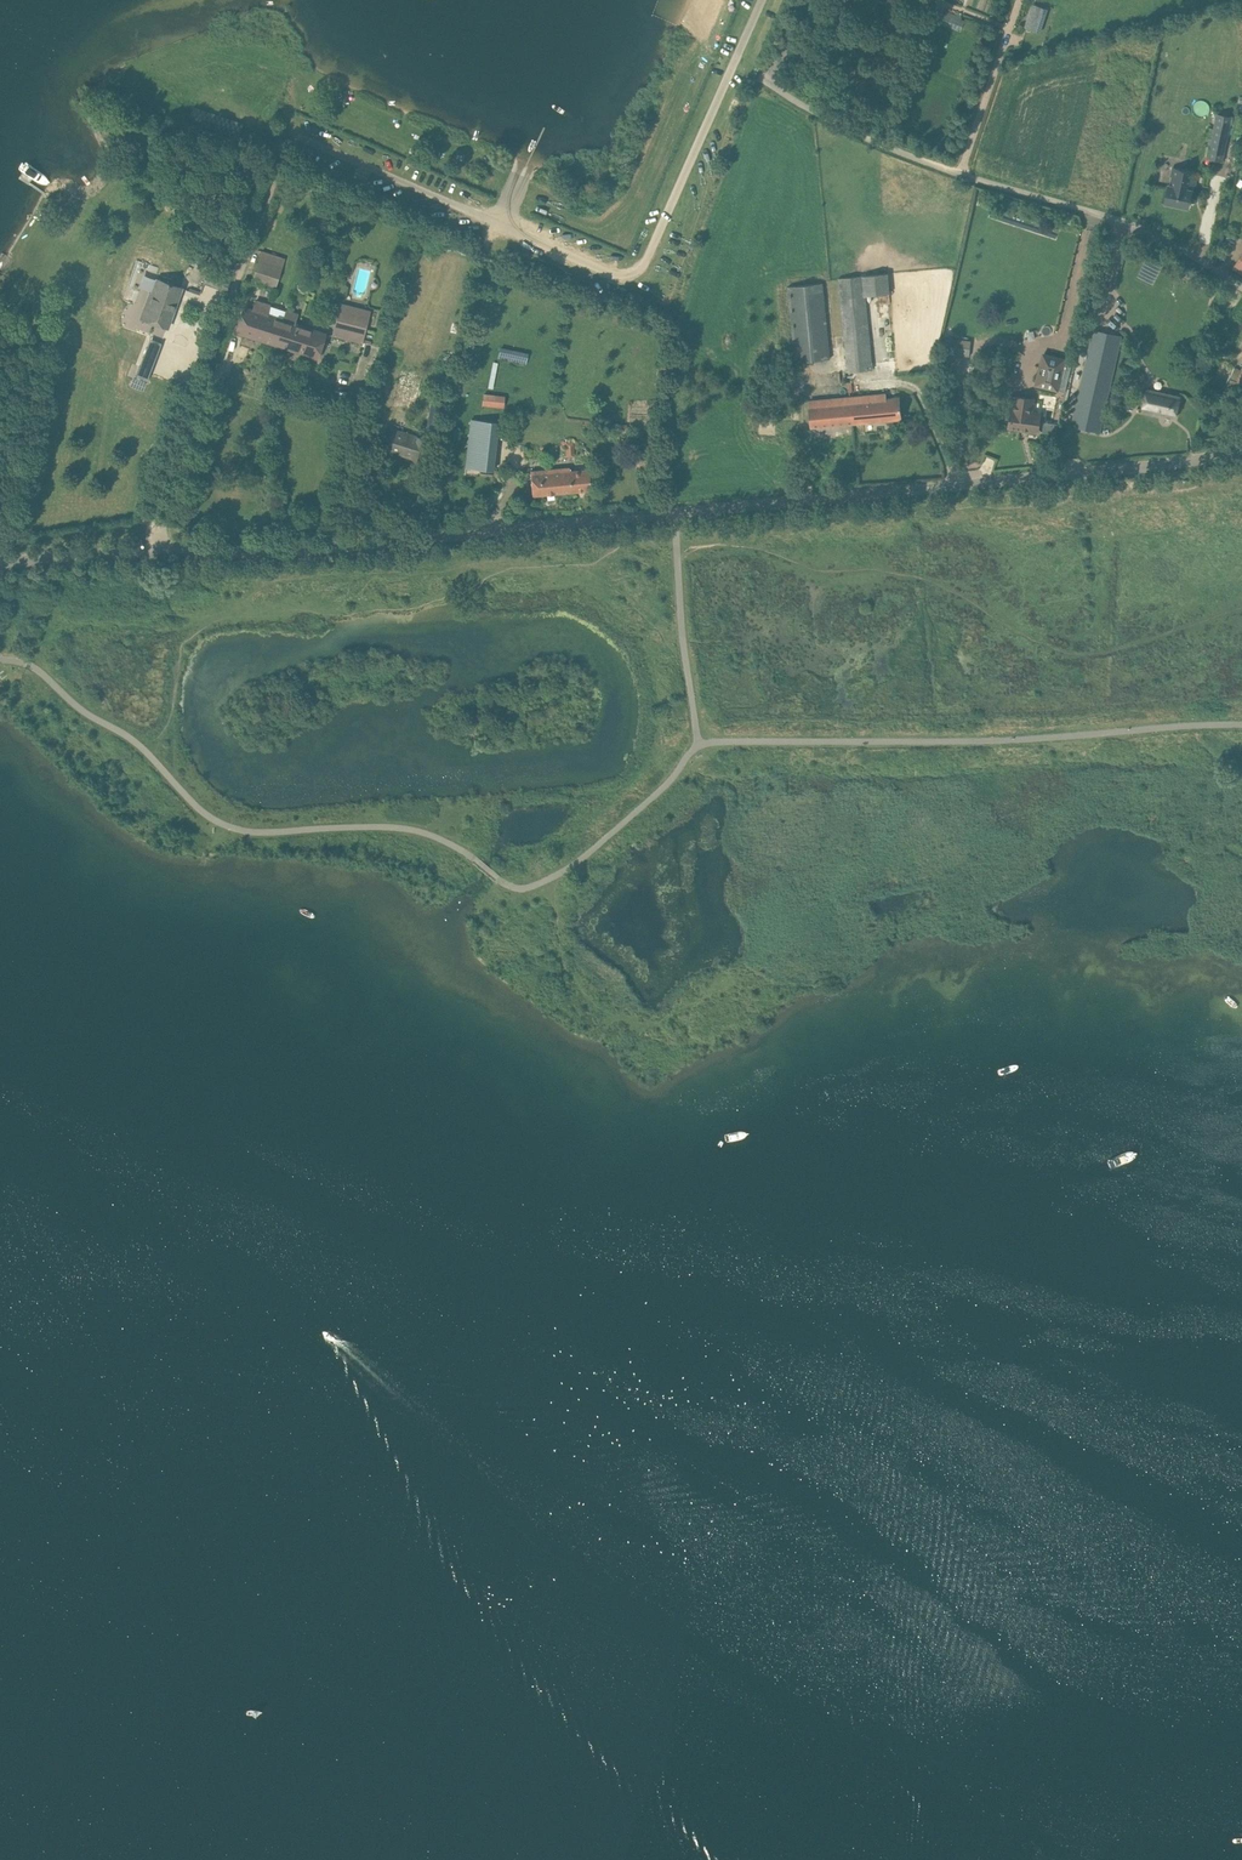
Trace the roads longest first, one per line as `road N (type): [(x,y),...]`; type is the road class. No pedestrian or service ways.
road 1 (residential): [(157,552),(299,550),(1165,464),(1241,448)]
road 2 (residential): [(1241,291),(1127,223),(892,153),(767,83)]
road 3 (unclassified): [(0,563),(157,552)]

